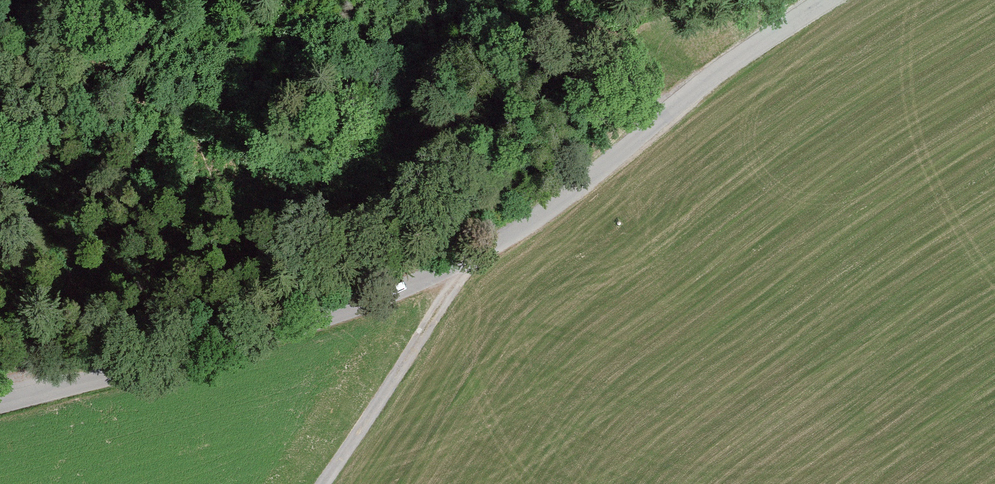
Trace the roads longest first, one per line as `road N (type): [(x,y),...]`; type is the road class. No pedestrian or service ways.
road 1 (unclassified): [(825,0),(739,57),(512,235),(459,265),(360,307),(0,402)]
road 2 (track): [(459,265),(451,291),(326,483)]
road 3 (track): [(654,128),(584,62),(567,0)]

